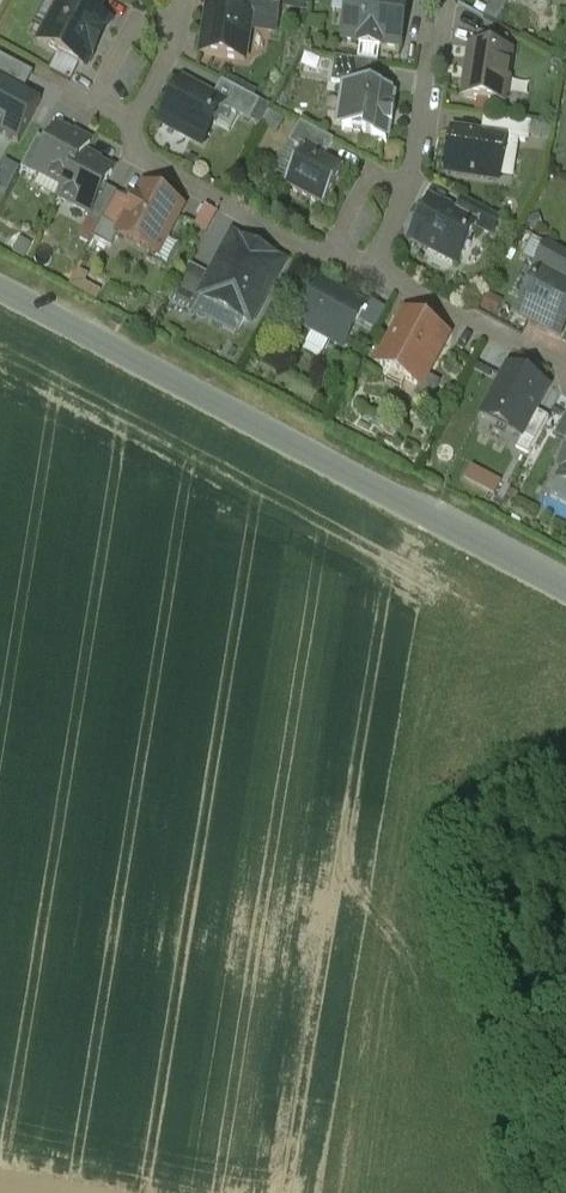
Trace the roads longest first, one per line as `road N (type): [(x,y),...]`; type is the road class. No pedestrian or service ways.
road 1 (unclassified): [(565,570),(0,275)]
road 2 (residential): [(130,127),(137,157),(223,201),(230,213),(302,251),(371,268)]
road 3 (residential): [(371,268),(406,193),(438,0)]
road 4 (residential): [(371,268),(565,371)]
road 5 (residential): [(186,0),(181,38),(130,127)]

